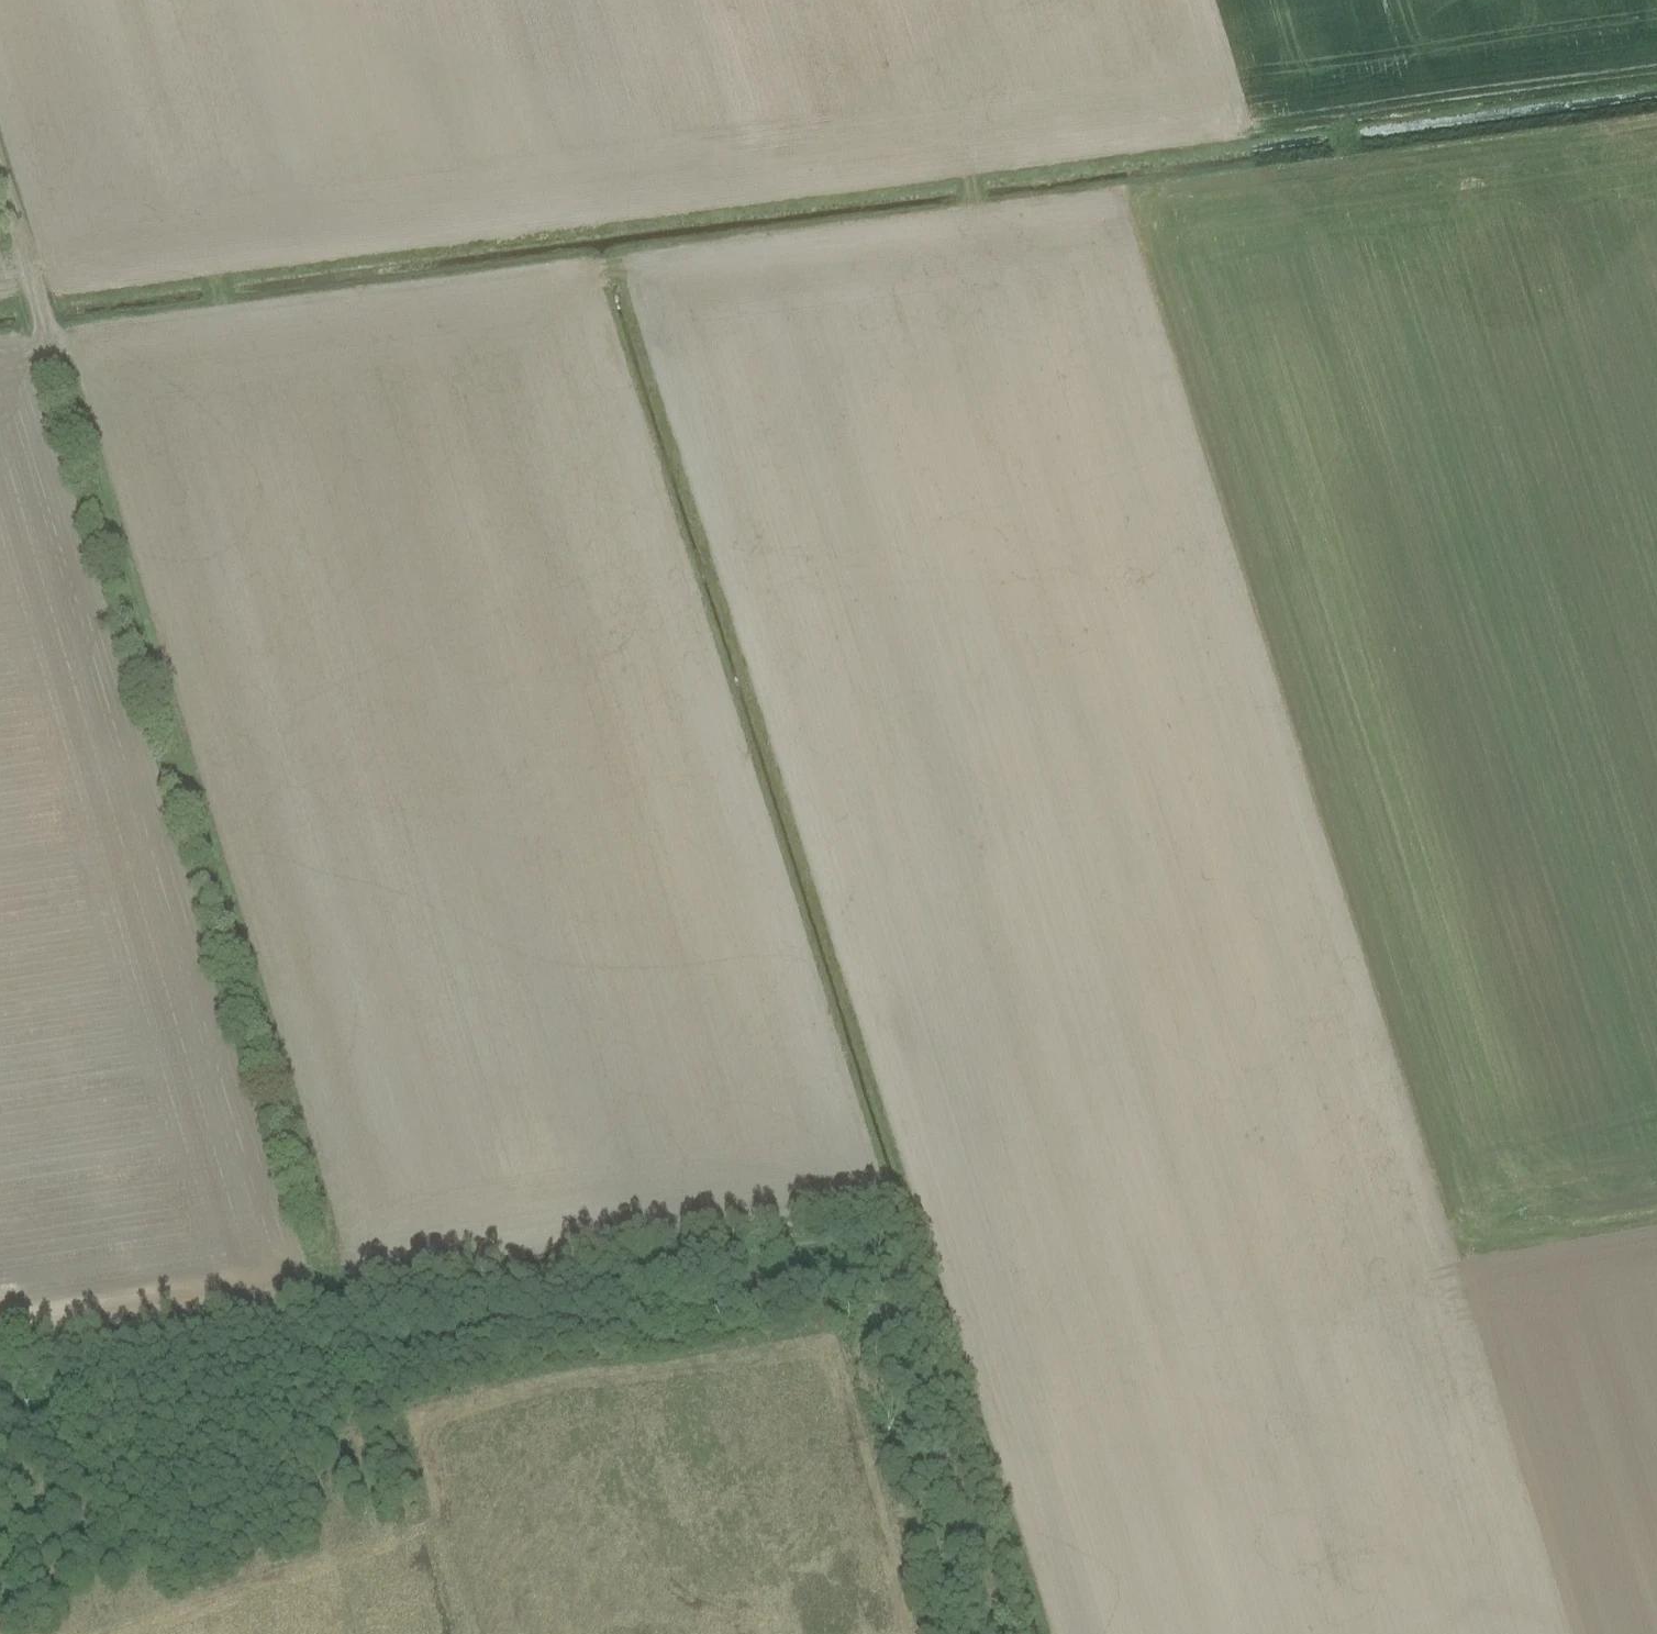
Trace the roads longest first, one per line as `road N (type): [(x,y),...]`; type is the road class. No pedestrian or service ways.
road 1 (track): [(0,176),(345,1296)]

